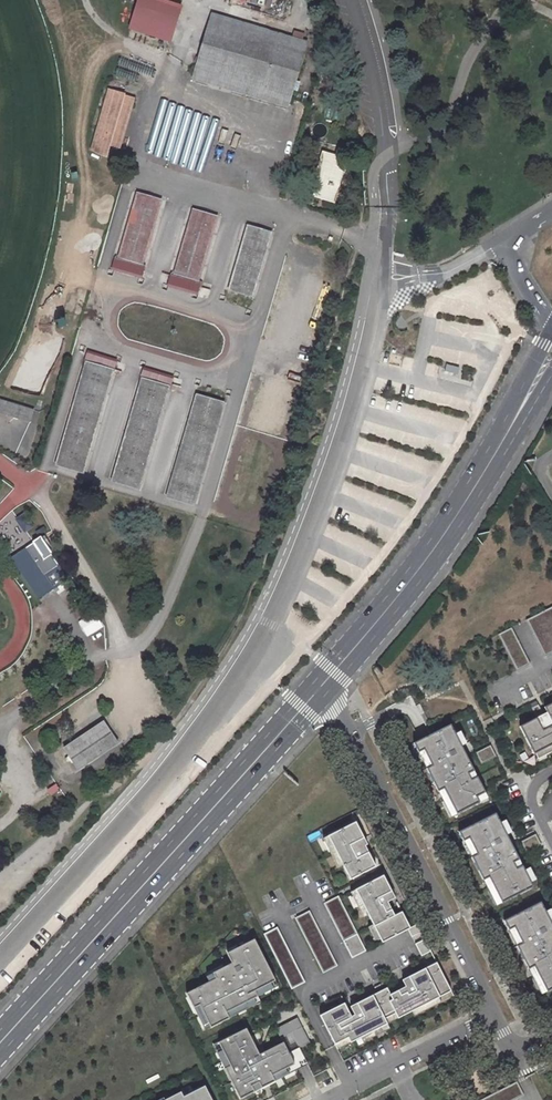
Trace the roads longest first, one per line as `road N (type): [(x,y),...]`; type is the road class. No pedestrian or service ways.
road 1 (secondary): [(0,1041),(319,689)]
road 2 (residential): [(495,1014),(347,720),(319,689)]
road 3 (secondary): [(319,689),(434,551),(505,438)]
road 4 (residential): [(495,1014),(327,1099)]

